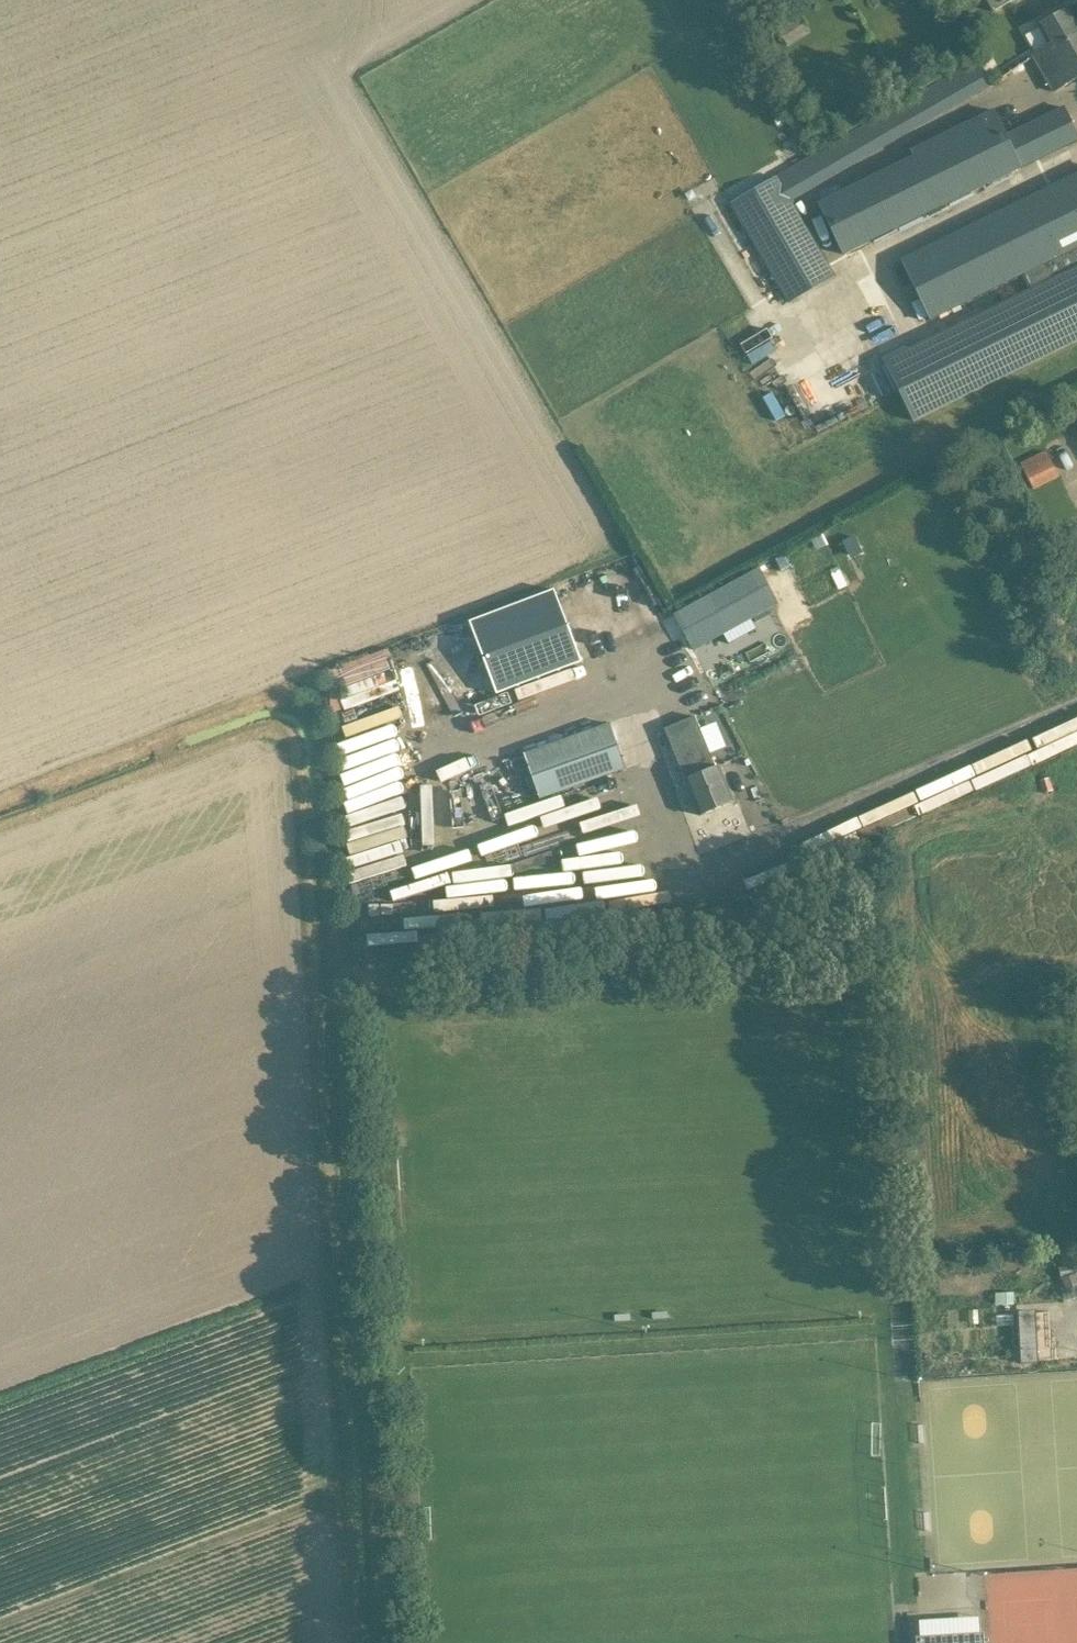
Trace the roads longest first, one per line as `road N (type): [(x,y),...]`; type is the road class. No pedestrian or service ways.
road 1 (unclassified): [(1076,714),(799,832)]

